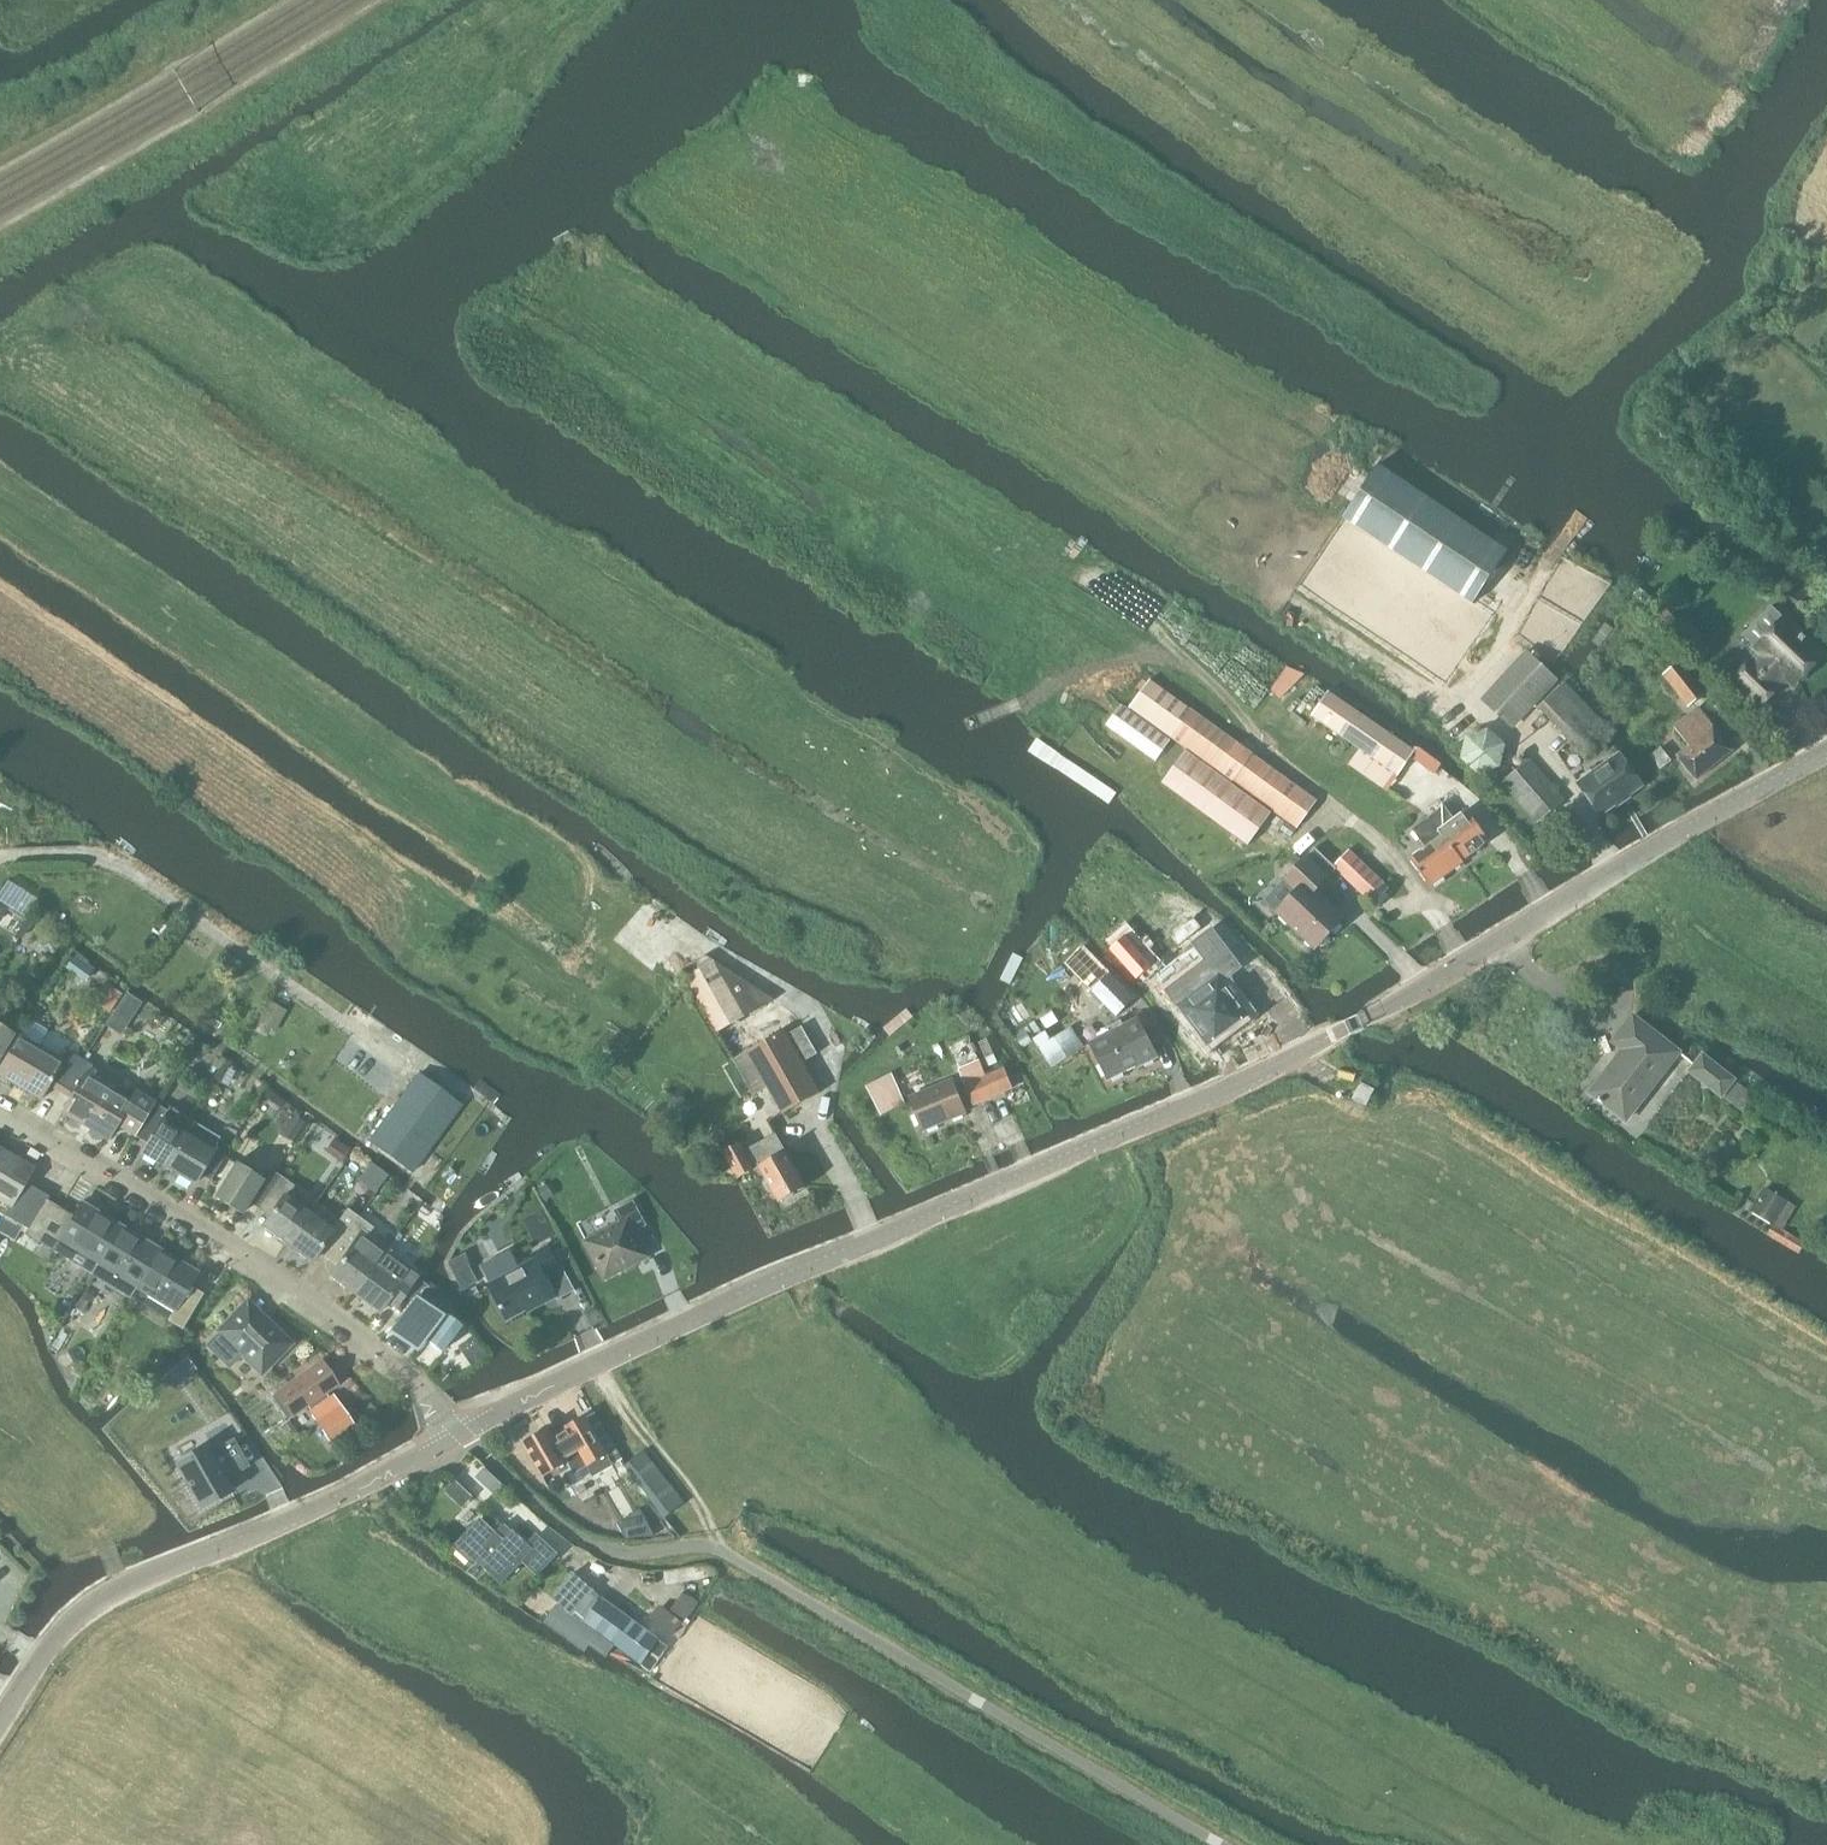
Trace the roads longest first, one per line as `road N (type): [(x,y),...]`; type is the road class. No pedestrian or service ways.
road 1 (tertiary): [(456,1436),(1240,1089),(1826,762)]
road 2 (residential): [(456,1436),(372,1349),(284,1279),(0,1112)]
road 3 (tertiary): [(0,1728),(58,1636),(100,1599),(290,1521),(456,1436)]
road 4 (track): [(603,1368),(729,1554)]

